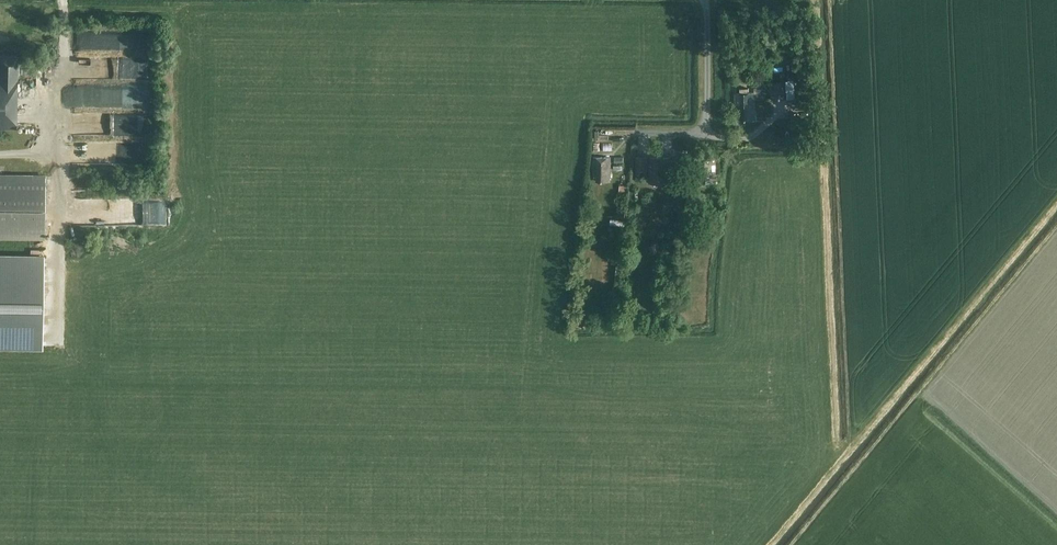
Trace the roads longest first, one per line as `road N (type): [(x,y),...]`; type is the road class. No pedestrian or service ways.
road 1 (unclassified): [(598,135),(680,136),(704,125),(700,0)]

